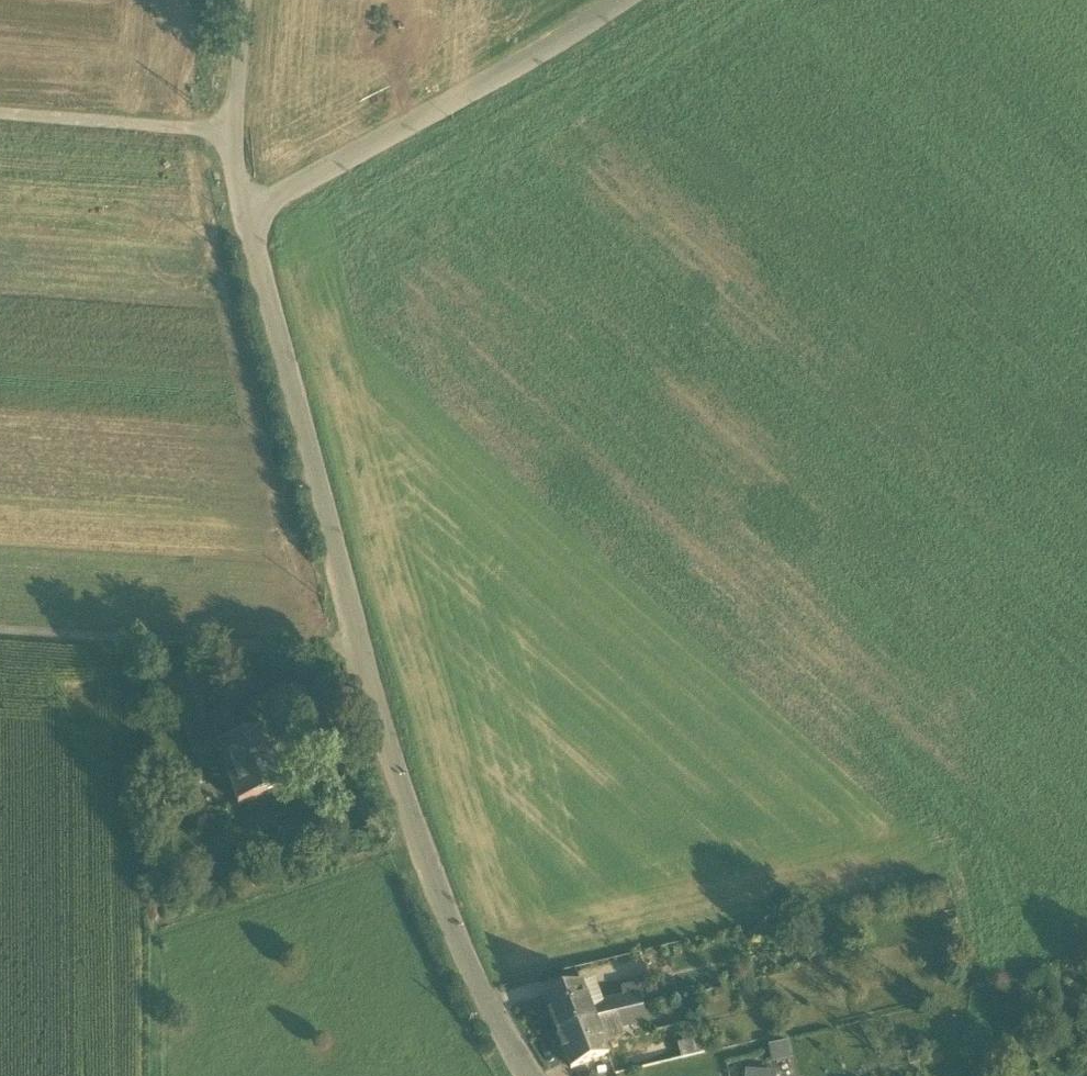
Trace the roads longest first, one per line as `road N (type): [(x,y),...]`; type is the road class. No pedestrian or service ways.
road 1 (residential): [(242,222),(389,760),(451,938),(528,1075)]
road 2 (residential): [(618,0),(242,222)]
road 3 (track): [(365,654),(0,630)]
road 4 (unclassified): [(236,132),(0,114)]
road 5 (residential): [(245,0),(236,132)]

